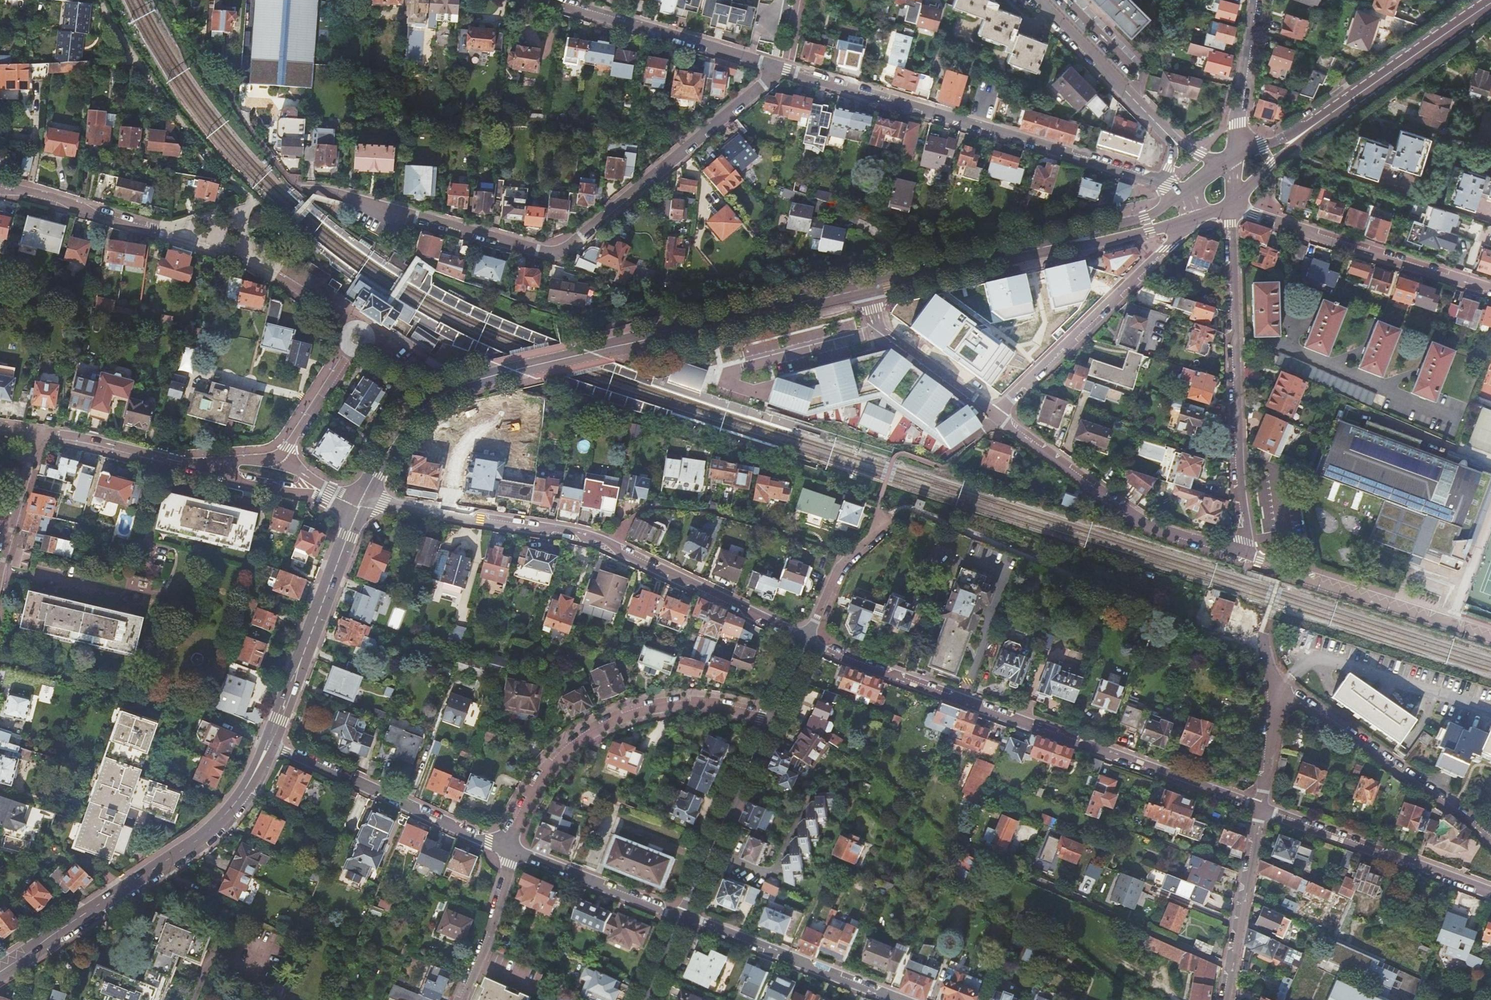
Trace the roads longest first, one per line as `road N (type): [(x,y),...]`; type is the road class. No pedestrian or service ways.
road 1 (tertiary): [(869,289),(458,383),(416,410),(363,499)]
road 2 (residential): [(356,199),(556,257),(778,70)]
road 3 (residential): [(1258,808),(810,641)]
road 4 (residential): [(363,499),(599,541),(810,641)]
road 5 (residential): [(778,70),(1166,185)]
road 6 (residential): [(0,184),(36,188),(320,293),(352,328)]
road 7 (tertiary): [(269,746),(245,790),(206,834),(0,972)]
road 8 (residential): [(1247,558),(1231,207)]
road 9 (residential): [(502,848),(553,766),(624,719),(688,704),(774,722)]
road 10 (residential): [(997,419),(1144,525),(1247,558)]
road 11 (residential): [(1231,207),(1490,290)]
road 12 (tertiary): [(363,499),(269,746)]
road 13 (residential): [(1490,839),(1274,687)]
road 14 (residential): [(1490,635),(1247,558)]
road 15 (residential): [(269,746),(502,848)]
road 16 (residential): [(1174,240),(1000,408),(997,419)]
road 17 (residential): [(1490,894),(1258,808)]
road 18 (residential): [(551,0),(778,70)]
road 19 (tertiary): [(1487,0),(1295,136)]
road 20 (residential): [(894,999),(682,915)]
road 21 (residential): [(682,915),(774,722)]
road 22 (residential): [(1258,808),(1221,999)]
road 23 (residential): [(1038,0),(1173,139)]
road 24 (residential): [(225,467),(42,434)]
road 25 (residential): [(514,853),(682,915)]
road 26 (tertiary): [(1181,194),(1145,218),(1022,252)]
road 27 (residential): [(878,316),(884,331),(997,419)]
road 28 (tertiary): [(1022,252),(869,289)]
road 29 (residential): [(42,434),(0,585)]
road 30 (residential): [(514,853),(458,999)]
road 31 (residential): [(810,641),(887,516)]
road 32 (residential): [(225,467),(256,484),(363,499)]
road 33 (tertiary): [(1022,252),(1163,226)]
road 34 (residential): [(352,350),(289,447),(269,461)]
road 35 (residential): [(1239,127),(1254,0)]
road 36 (residential): [(1274,687),(1258,808)]

